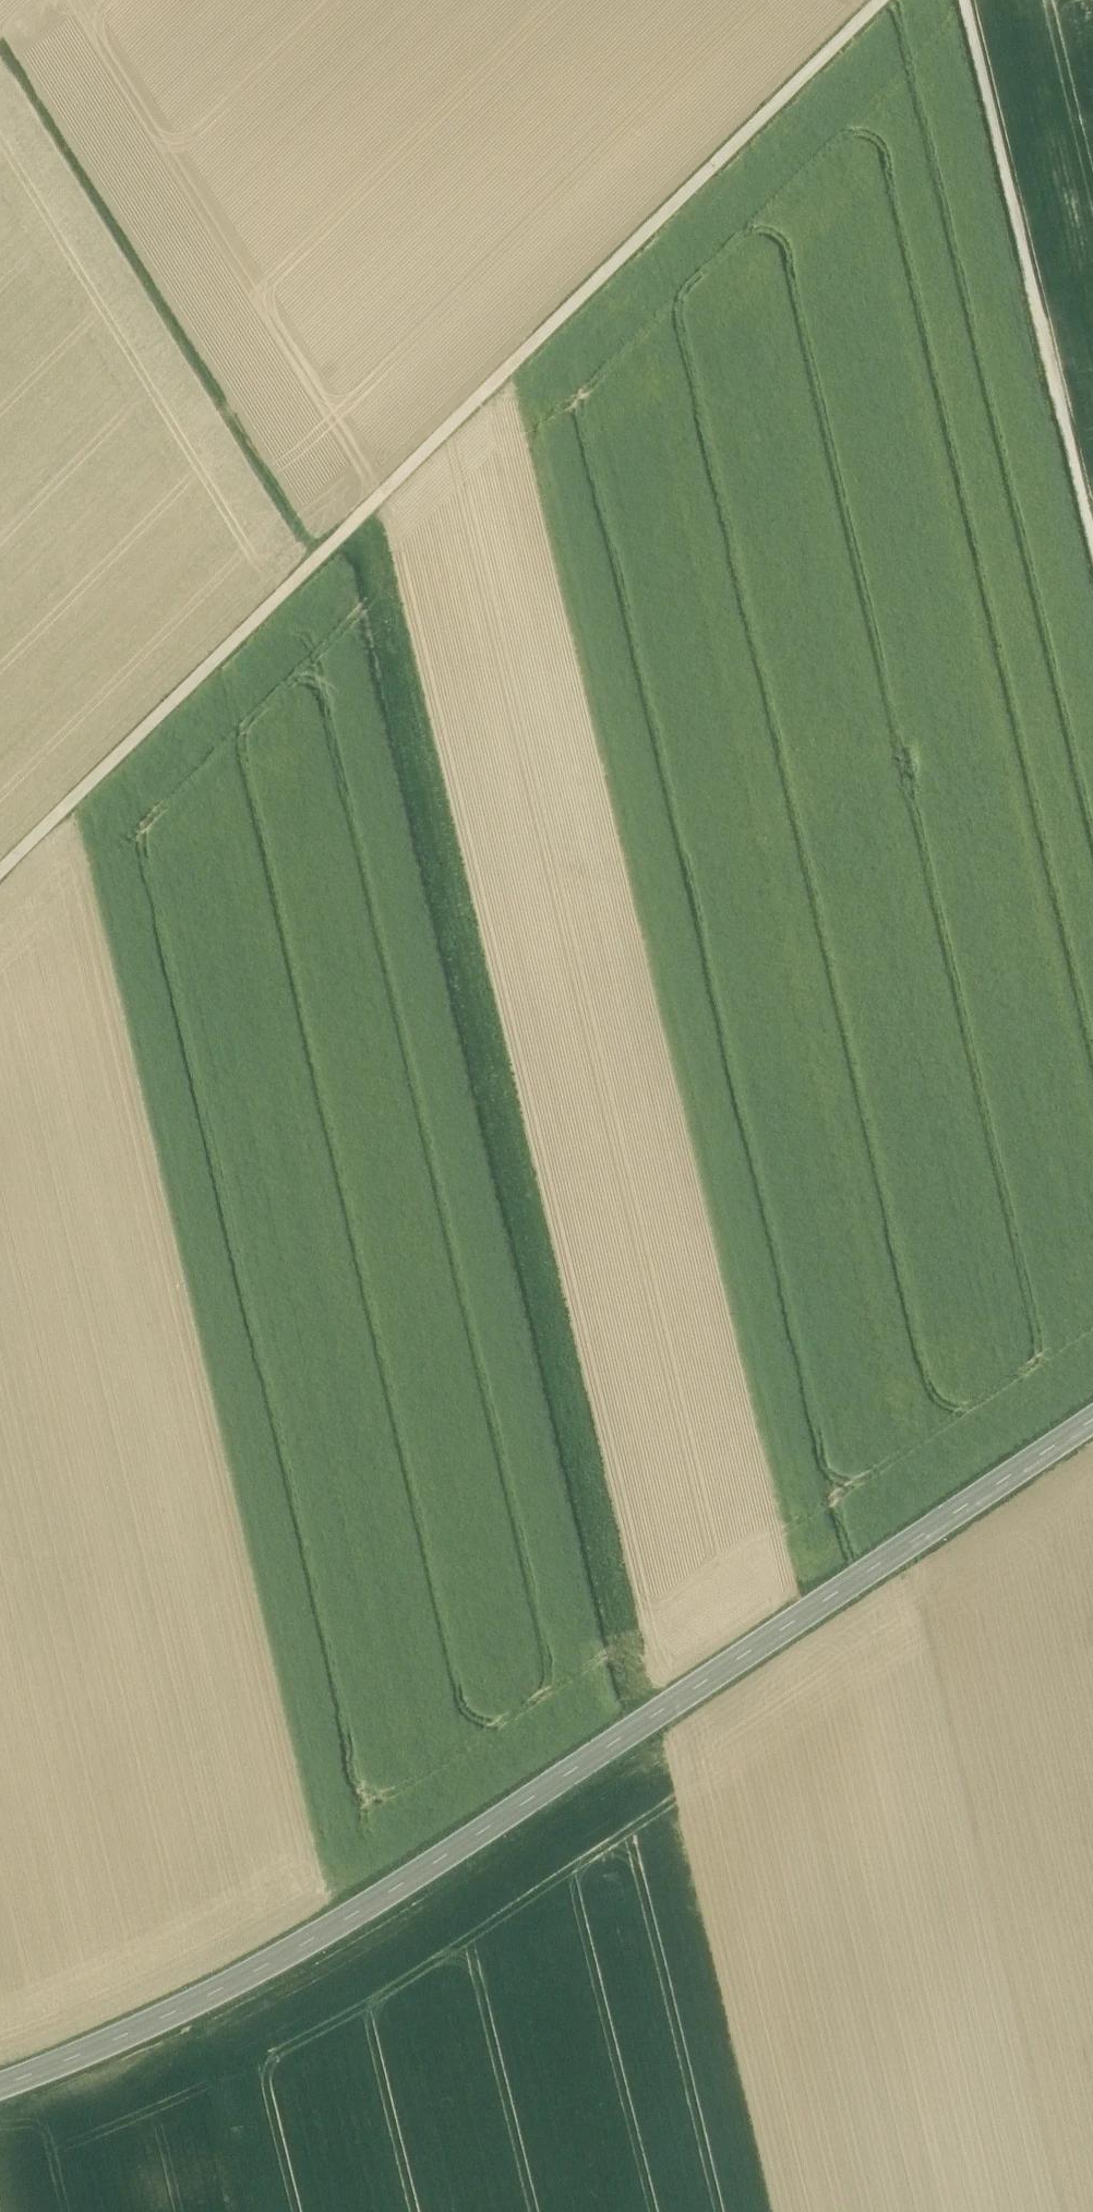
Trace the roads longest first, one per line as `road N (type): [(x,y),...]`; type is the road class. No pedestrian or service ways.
road 1 (secondary): [(1092,1420),(350,1922),(168,2017),(0,2086)]
road 2 (track): [(897,0),(0,877)]
road 3 (track): [(1092,541),(967,0)]

